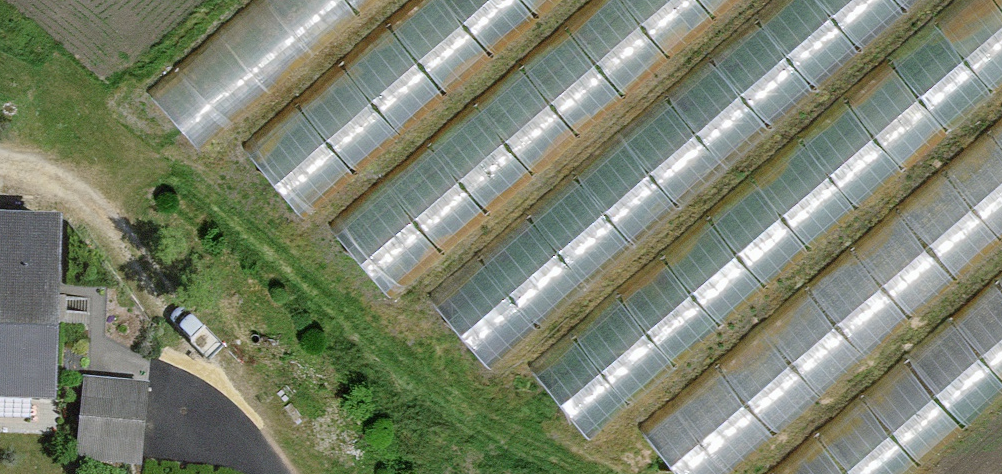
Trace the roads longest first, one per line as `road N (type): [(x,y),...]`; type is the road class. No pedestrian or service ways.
road 1 (track): [(248,432),(90,191),(0,153)]

